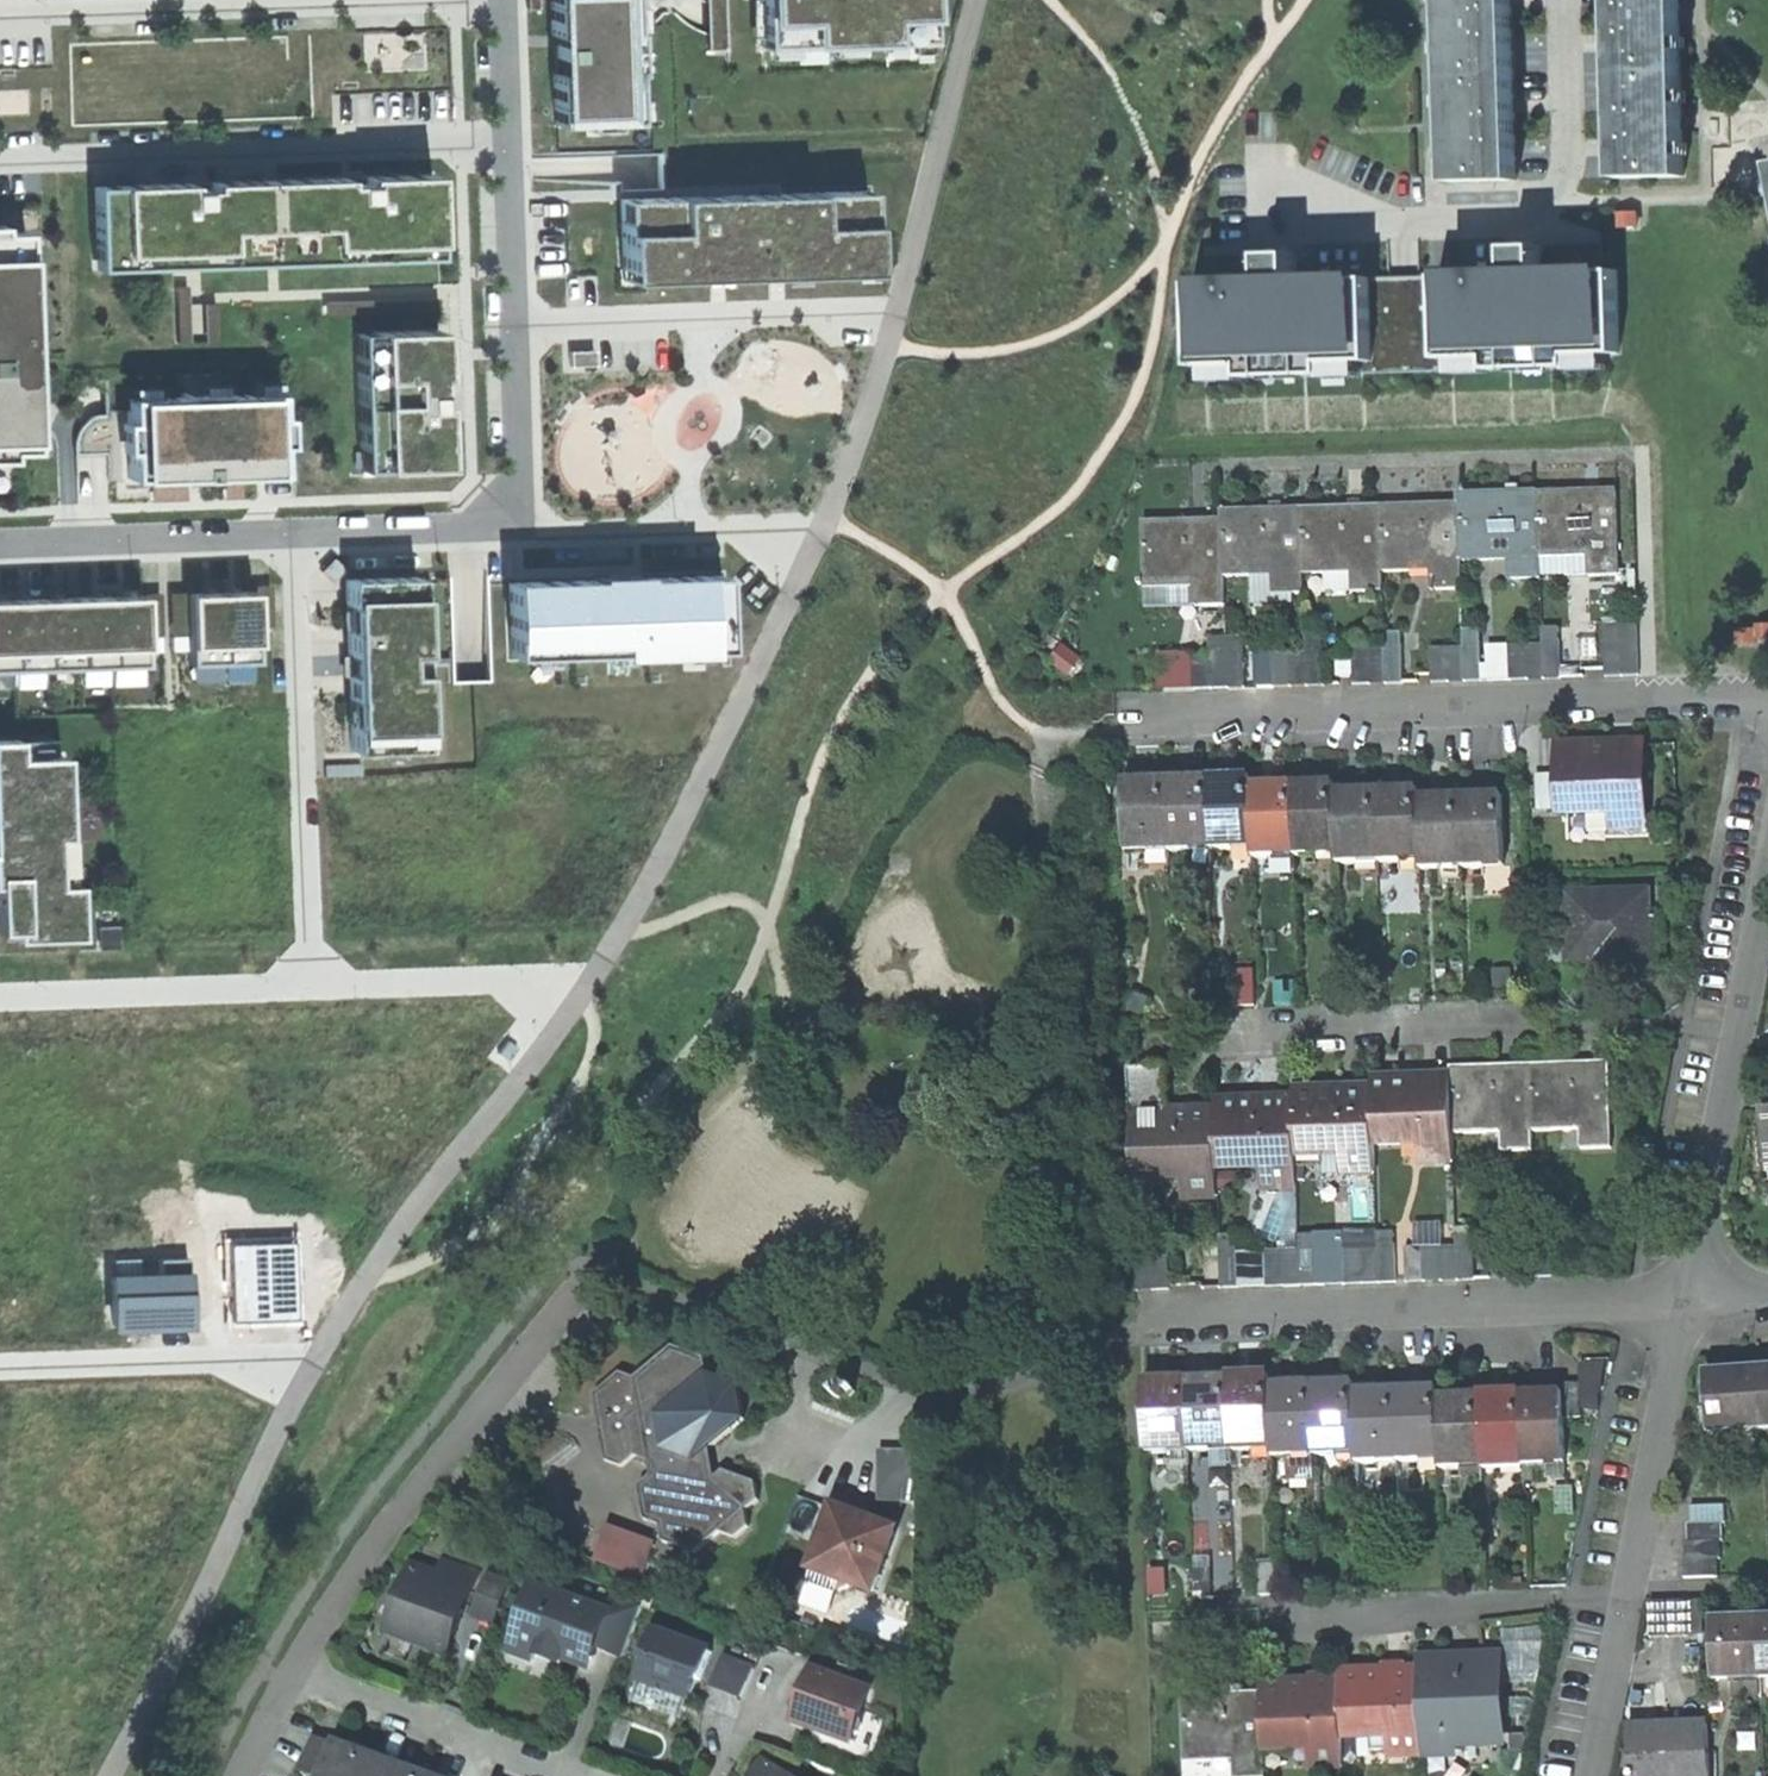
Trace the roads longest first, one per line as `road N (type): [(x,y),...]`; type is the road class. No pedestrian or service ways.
road 1 (residential): [(1152,711),(1767,697)]
road 2 (residential): [(1134,1334),(1685,1298)]
road 3 (residential): [(278,1682),(382,1501),(587,1258)]
road 4 (residential): [(503,145),(0,162)]
road 5 (residential): [(1741,1024),(1239,1026)]
road 6 (residential): [(902,312),(509,328)]
road 7 (residential): [(368,0),(0,15)]
road 8 (residential): [(1633,1591),(1296,1617)]
road 9 (residential): [(516,519),(830,518)]
road 10 (residential): [(0,1365),(313,1355)]
road 11 (residential): [(0,989),(302,979)]
road 12 (residential): [(1685,1298),(1633,1591)]
road 13 (residential): [(278,1682),(551,1775)]
road 14 (residential): [(302,979),(589,970)]
road 15 (residential): [(281,527),(0,536)]
road 16 (residential): [(1741,1024),(1685,1298)]
road 17 (residential): [(295,793),(281,527)]
road 18 (residential): [(516,519),(281,527)]
road 19 (residential): [(516,519),(509,328)]
road 20 (residential): [(1633,1591),(1596,1775)]
road 21 (residential): [(295,793),(302,979)]
road 22 (residential): [(509,328),(503,145)]
road 23 (residential): [(503,145),(497,0)]
road 24 (residential): [(1767,1585),(1633,1591)]
road 25 (residential): [(1767,893),(1741,1024)]

